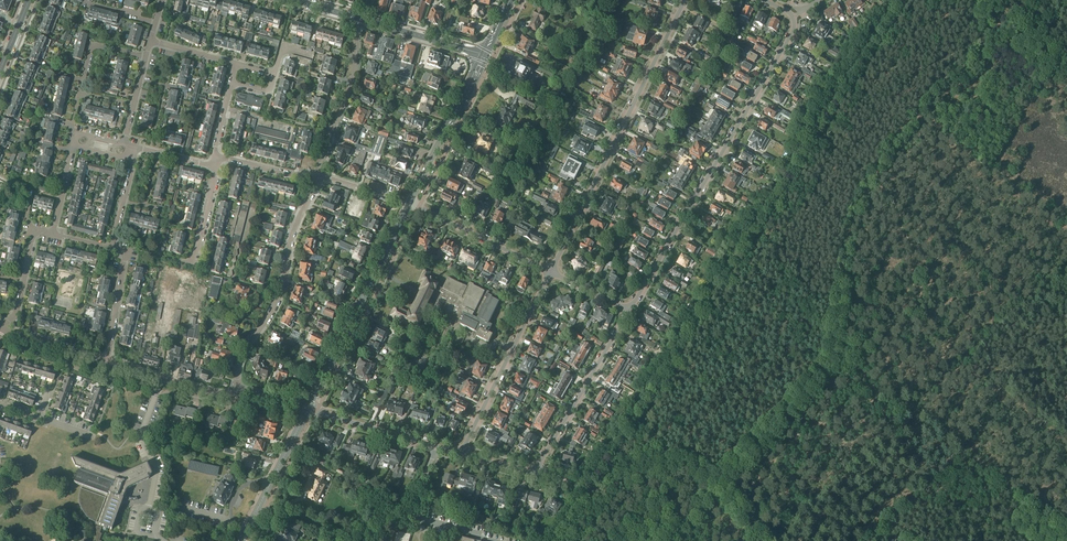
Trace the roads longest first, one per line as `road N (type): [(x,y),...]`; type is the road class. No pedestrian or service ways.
road 1 (track): [(981,0),(973,65),(875,163),(849,226),(814,362),(663,540)]
road 2 (track): [(559,540),(812,134)]
road 3 (residential): [(629,310),(792,32),(794,18),(762,0)]
road 4 (track): [(824,337),(846,347),(885,389),(1066,536)]
road 5 (residential): [(551,272),(685,0)]
road 6 (track): [(572,484),(593,488),(672,459),(699,464),(764,540)]
road 7 (secondary): [(308,408),(411,202)]
road 8 (residential): [(462,453),(551,272)]
road 9 (residential): [(534,474),(629,310)]
road 10 (secondary): [(411,202),(484,54)]
road 11 (residential): [(319,177),(354,75),(362,19)]
road 12 (residential): [(462,453),(308,408)]
road 13 (track): [(812,134),(897,0)]
road 14 (residential): [(551,272),(411,202)]
road 15 (secondary): [(241,540),(308,408)]
road 16 (residential): [(238,391),(107,362)]
road 17 (track): [(642,402),(676,526)]
road 18 (tertiary): [(484,54),(362,19)]
road 19 (residential): [(283,293),(293,234),(319,177)]
road 20 (residential): [(4,329),(15,315),(34,231),(52,235)]

